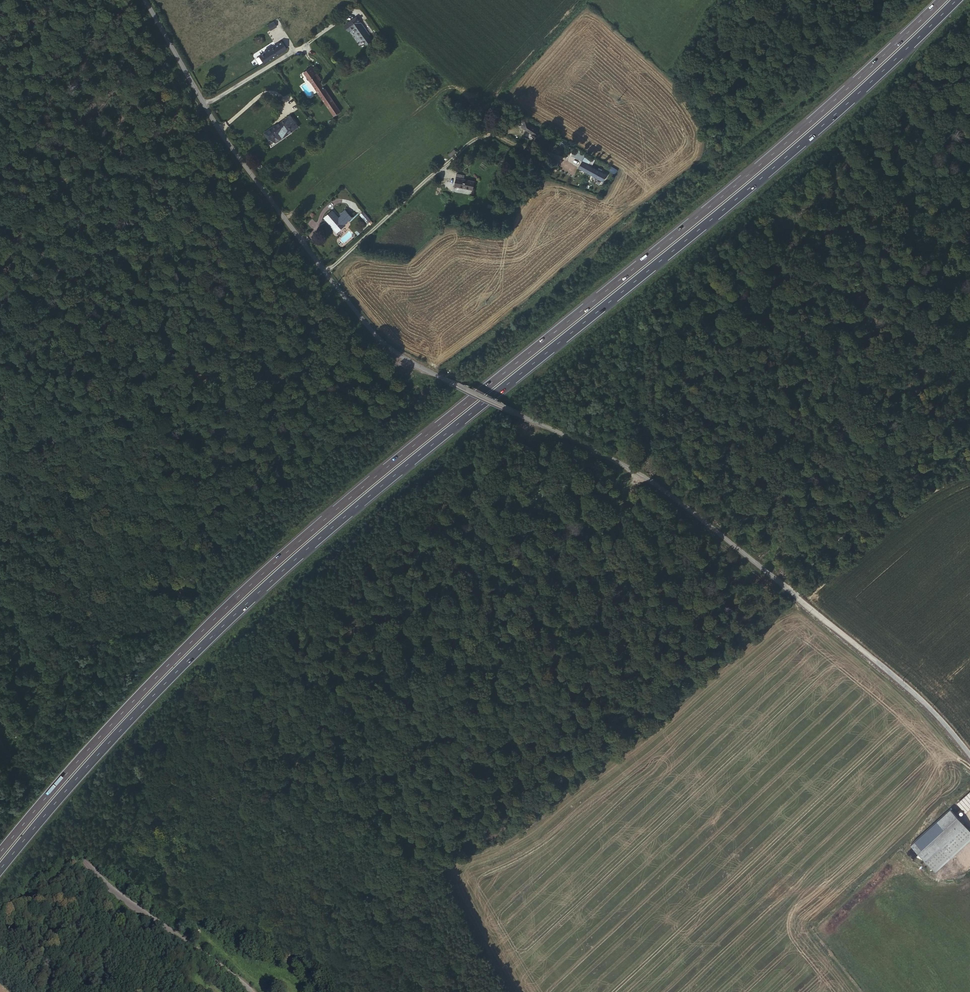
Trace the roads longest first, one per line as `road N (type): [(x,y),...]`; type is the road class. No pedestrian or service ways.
road 1 (motorway): [(0,872),(158,694),(292,564),(798,147),(958,0)]
road 2 (motorway): [(940,0),(802,126),(249,589),(123,711),(0,853)]
road 3 (unclassified): [(442,377),(618,462),(702,520),(931,710),(969,756)]
road 4 (track): [(220,128),(0,441)]
road 5 (unclassified): [(0,742),(114,894),(249,991)]
road 6 (track): [(796,591),(969,459)]
road 7 (residential): [(203,104),(321,269)]
road 8 (residential): [(321,269),(453,154)]
road 9 (residential): [(321,269),(397,356),(442,377)]
road 10 (residential): [(140,0),(203,104)]

